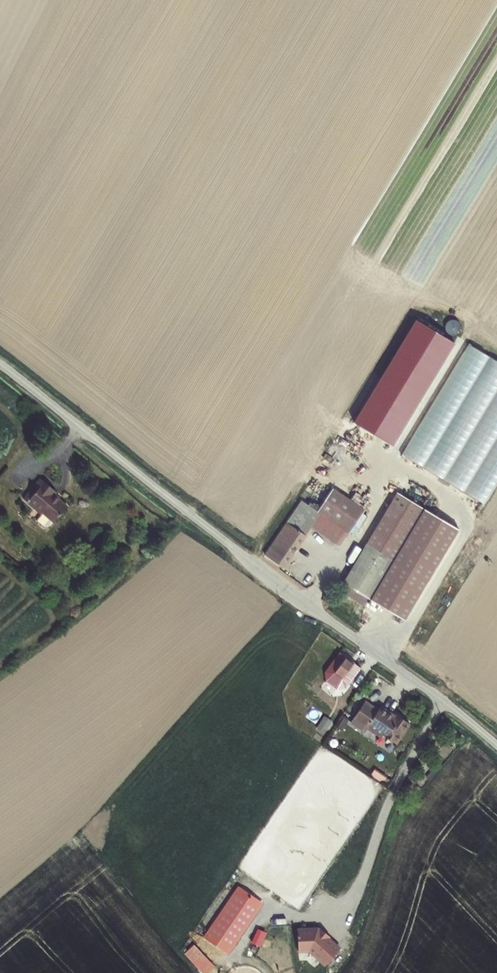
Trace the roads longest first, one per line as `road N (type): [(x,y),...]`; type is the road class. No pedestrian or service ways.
road 1 (unclassified): [(0,364),(496,746)]

